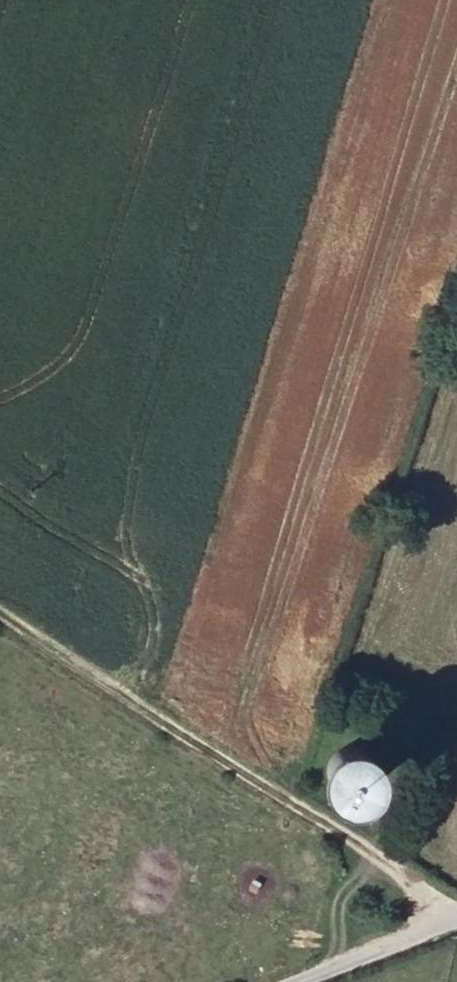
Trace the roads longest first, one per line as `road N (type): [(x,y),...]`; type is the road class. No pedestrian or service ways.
road 1 (track): [(452,913),(0,616)]
road 2 (unclassified): [(298,981),(456,912)]

